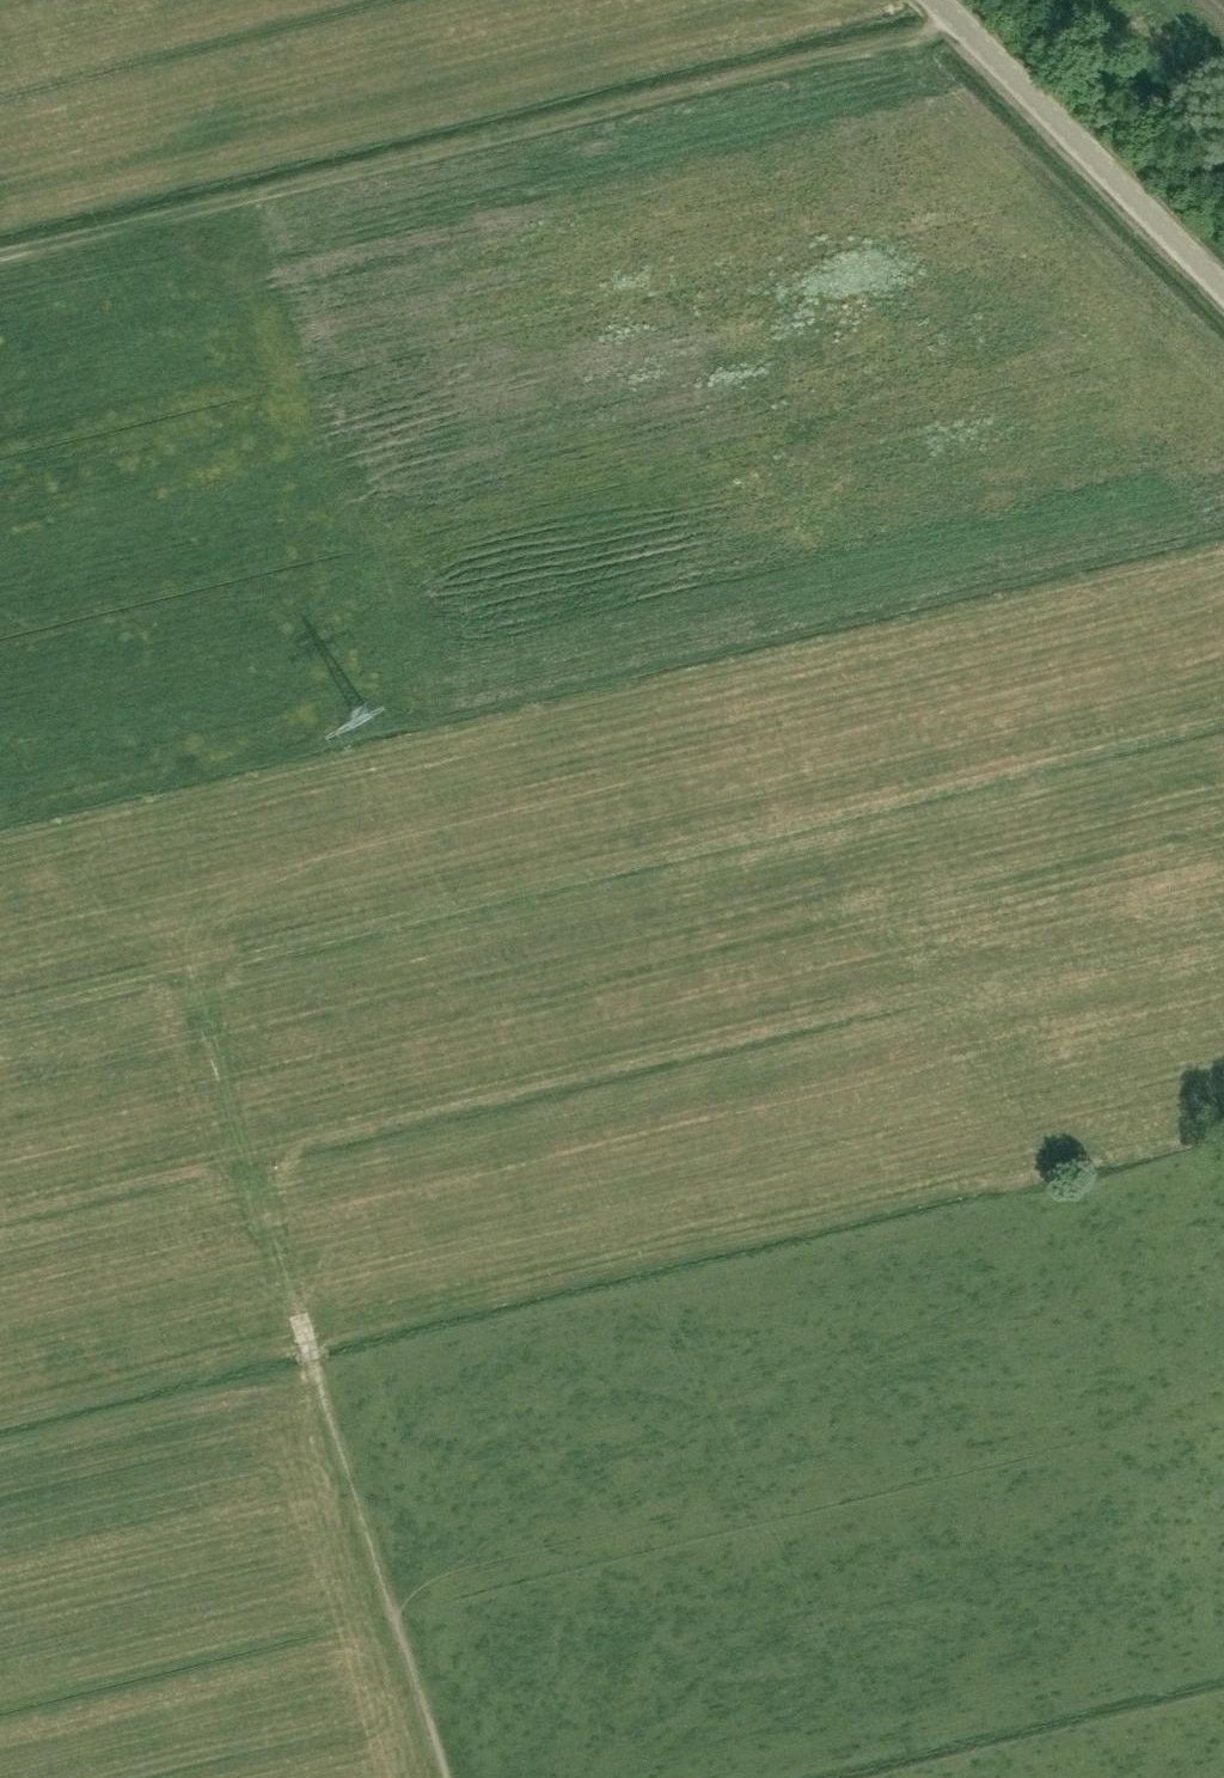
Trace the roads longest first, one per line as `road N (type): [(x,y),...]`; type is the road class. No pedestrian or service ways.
road 1 (track): [(313,1359),(443,1777)]
road 2 (tertiary): [(1223,289),(937,0)]

